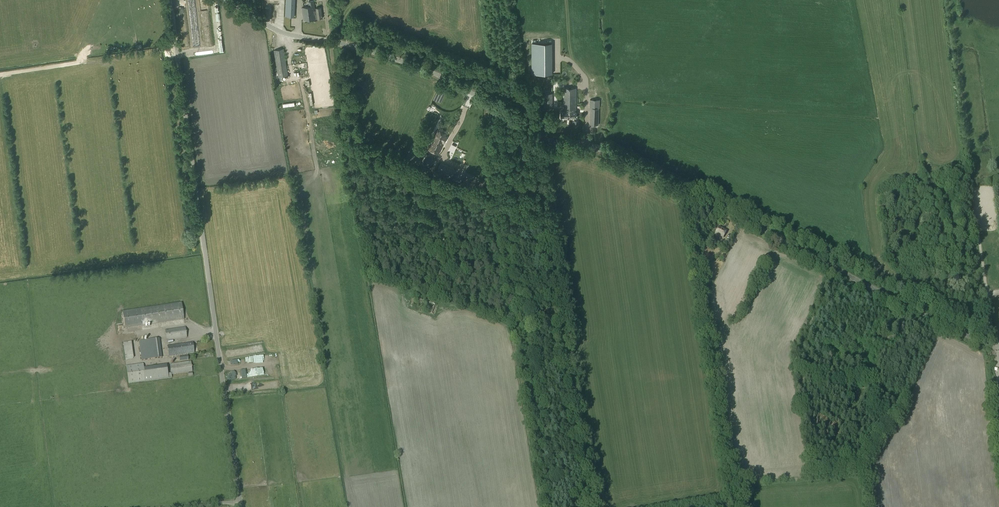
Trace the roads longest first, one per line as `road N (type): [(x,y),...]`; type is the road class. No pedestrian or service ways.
road 1 (unclassified): [(998,340),(941,323),(708,199),(543,134),(463,87),(396,59),(290,35),(229,0)]
road 2 (unclassified): [(243,502),(170,0)]

